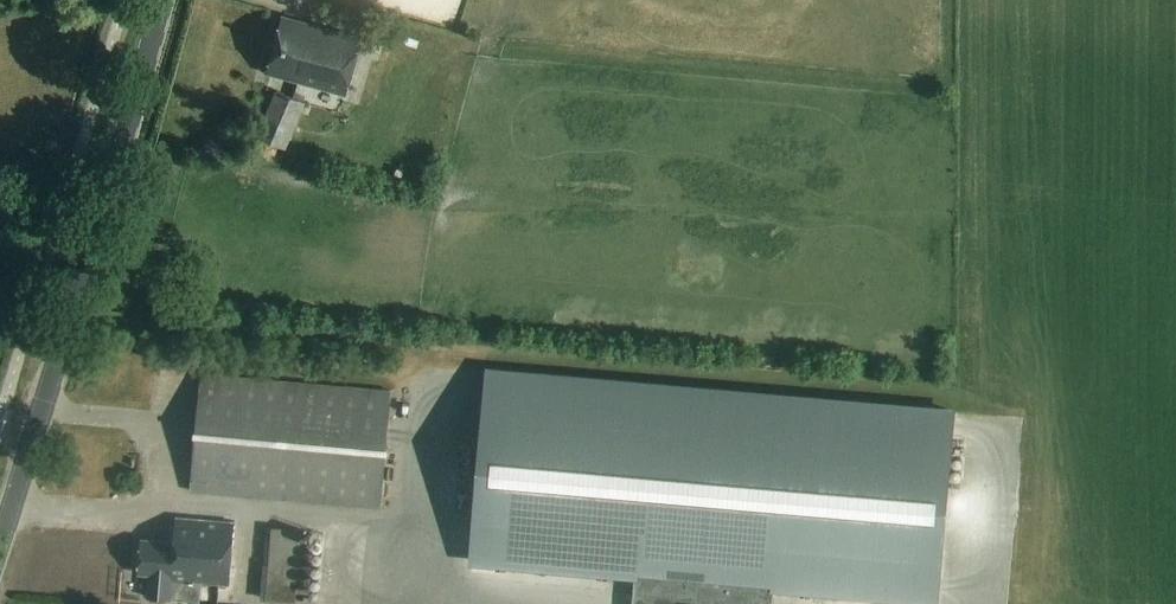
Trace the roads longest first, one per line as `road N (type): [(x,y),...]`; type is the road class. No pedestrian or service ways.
road 1 (primary): [(38,425),(159,0)]

